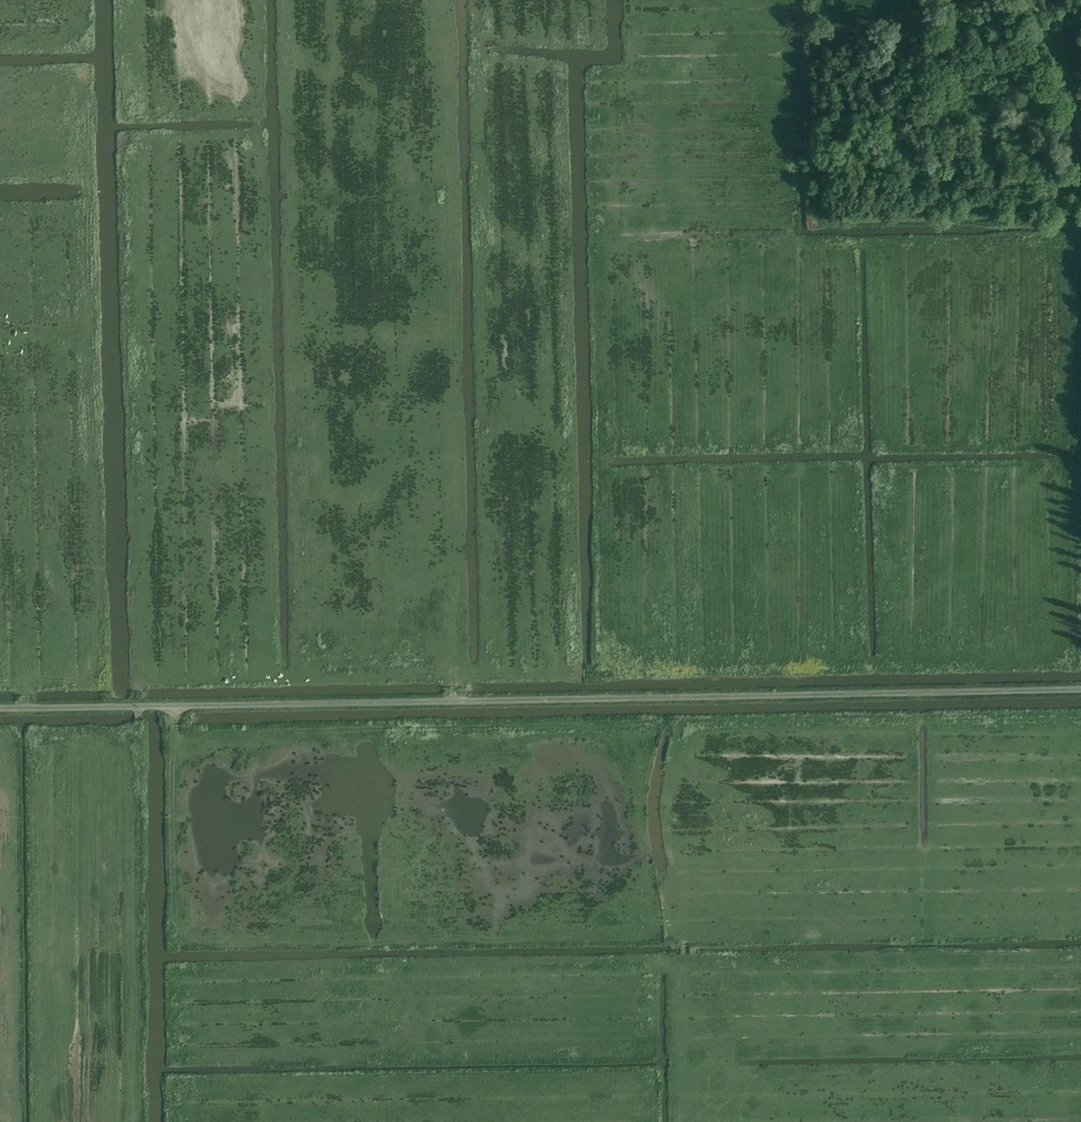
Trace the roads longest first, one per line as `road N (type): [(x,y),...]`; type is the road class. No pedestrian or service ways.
road 1 (track): [(0,708),(1080,690)]

